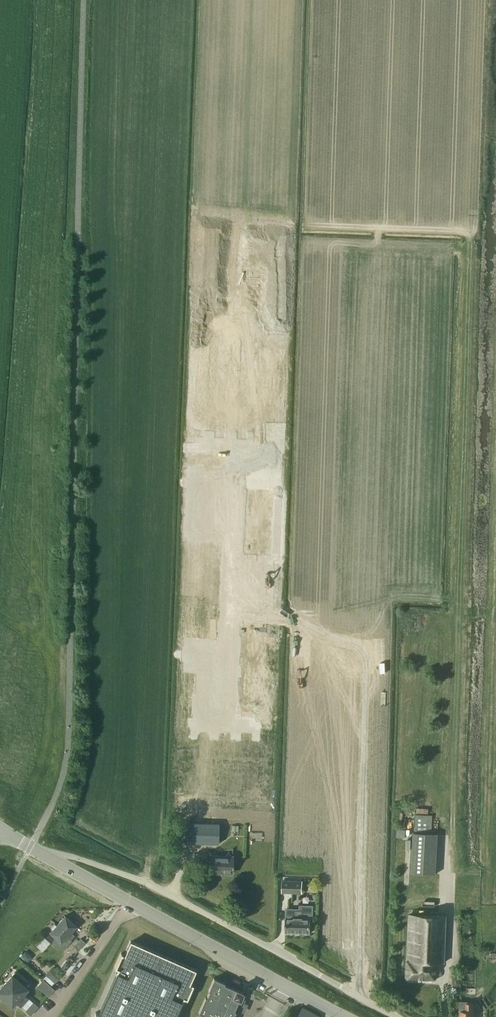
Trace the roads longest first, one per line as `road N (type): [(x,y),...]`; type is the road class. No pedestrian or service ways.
road 1 (residential): [(355,994),(362,978),(373,623),(232,613)]
road 2 (residential): [(355,994),(144,880),(38,852)]
road 3 (unclassified): [(340,1016),(131,904)]
road 4 (residential): [(232,613),(238,451)]
road 5 (residential): [(49,1016),(131,904)]

